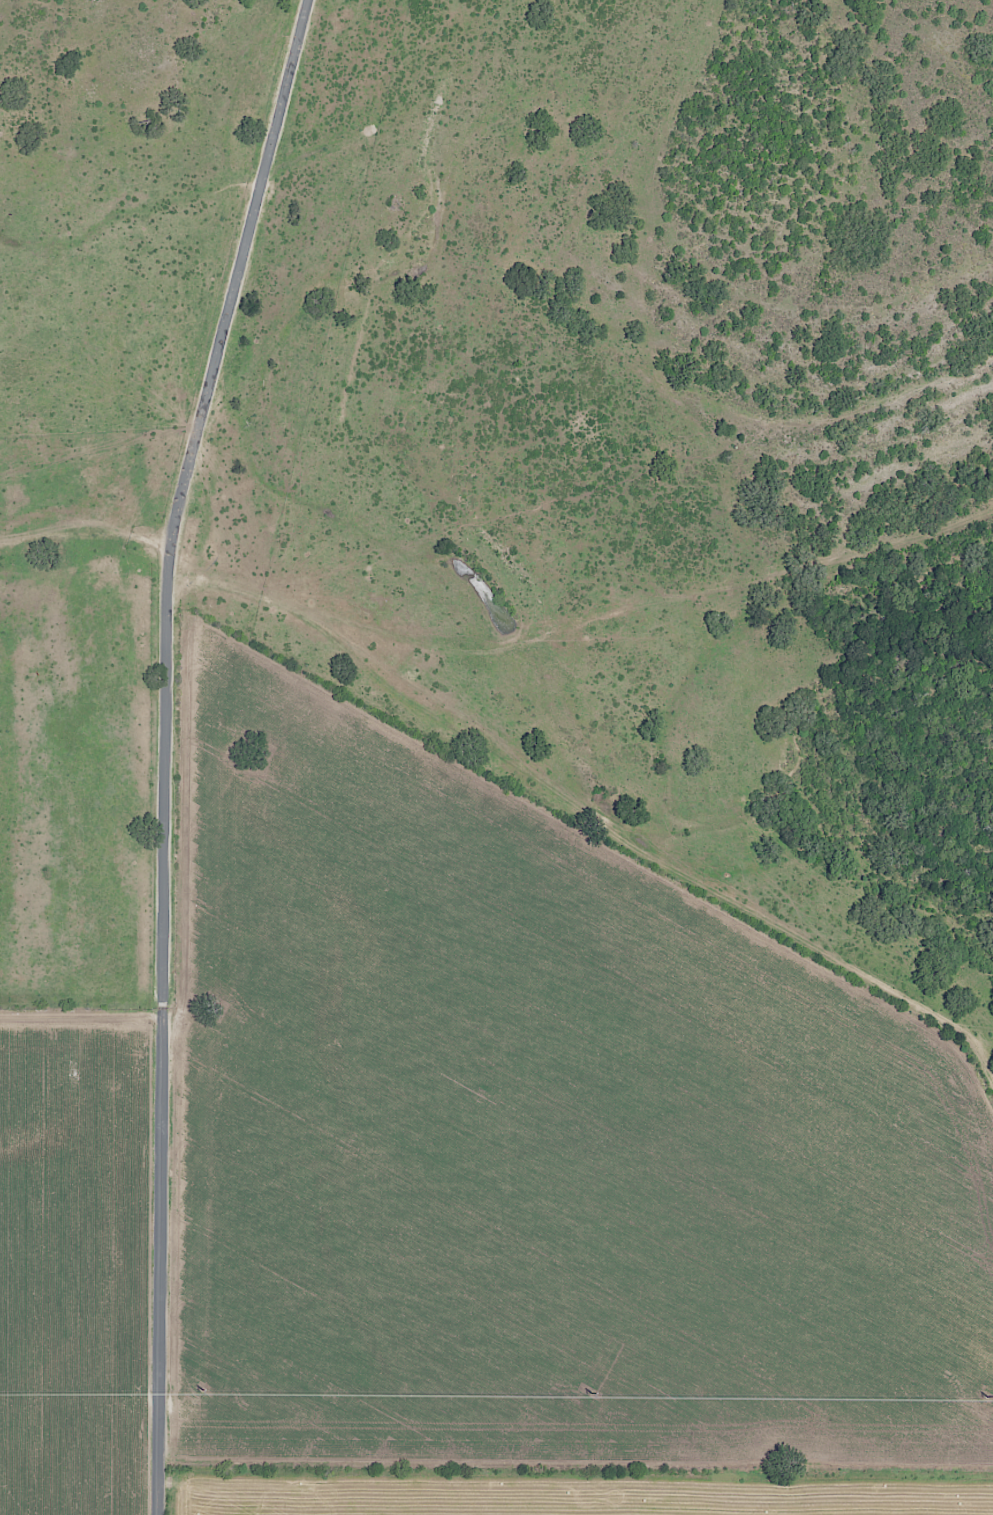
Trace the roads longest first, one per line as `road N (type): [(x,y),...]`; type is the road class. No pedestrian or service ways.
road 1 (residential): [(161,1514),(173,552),(309,0)]
road 2 (track): [(992,549),(698,655),(581,679),(402,619),(172,576),(0,571)]

